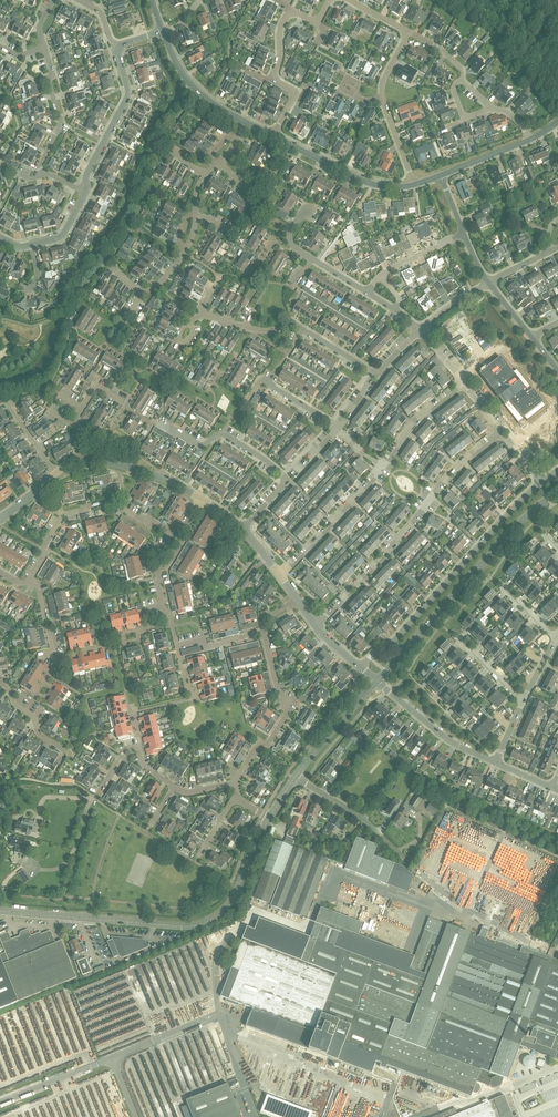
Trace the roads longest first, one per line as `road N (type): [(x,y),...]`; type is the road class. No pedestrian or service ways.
road 1 (residential): [(316,626),(454,467),(499,433),(461,378)]
road 2 (tertiary): [(0,911),(201,924),(234,900),(270,818)]
road 3 (tertiary): [(377,683),(557,491)]
road 4 (residential): [(360,669),(540,482)]
road 5 (residential): [(309,545),(461,378)]
road 6 (residential): [(30,583),(68,514),(110,502),(170,531)]
road 7 (residential): [(232,784),(283,721),(262,634)]
road 8 (residential): [(83,191),(128,99),(114,49)]
road 9 (unclassified): [(414,871),(361,817),(295,778)]
road 10 (residential): [(413,186),(368,183),(273,138)]
road 11 (residential): [(288,481),(231,438),(202,445),(160,423)]
road 12 (residential): [(376,373),(292,324),(244,327)]
road 13 (residential): [(496,763),(439,733),(377,683)]
road 14 (residential): [(40,176),(61,125),(45,48)]
road 15 (residential): [(203,499),(116,462),(79,463)]
road 16 (residential): [(245,125),(186,81),(163,32)]
road 17 (tertiary): [(295,778),(377,683)]
road 18 (residential): [(172,623),(58,662)]

